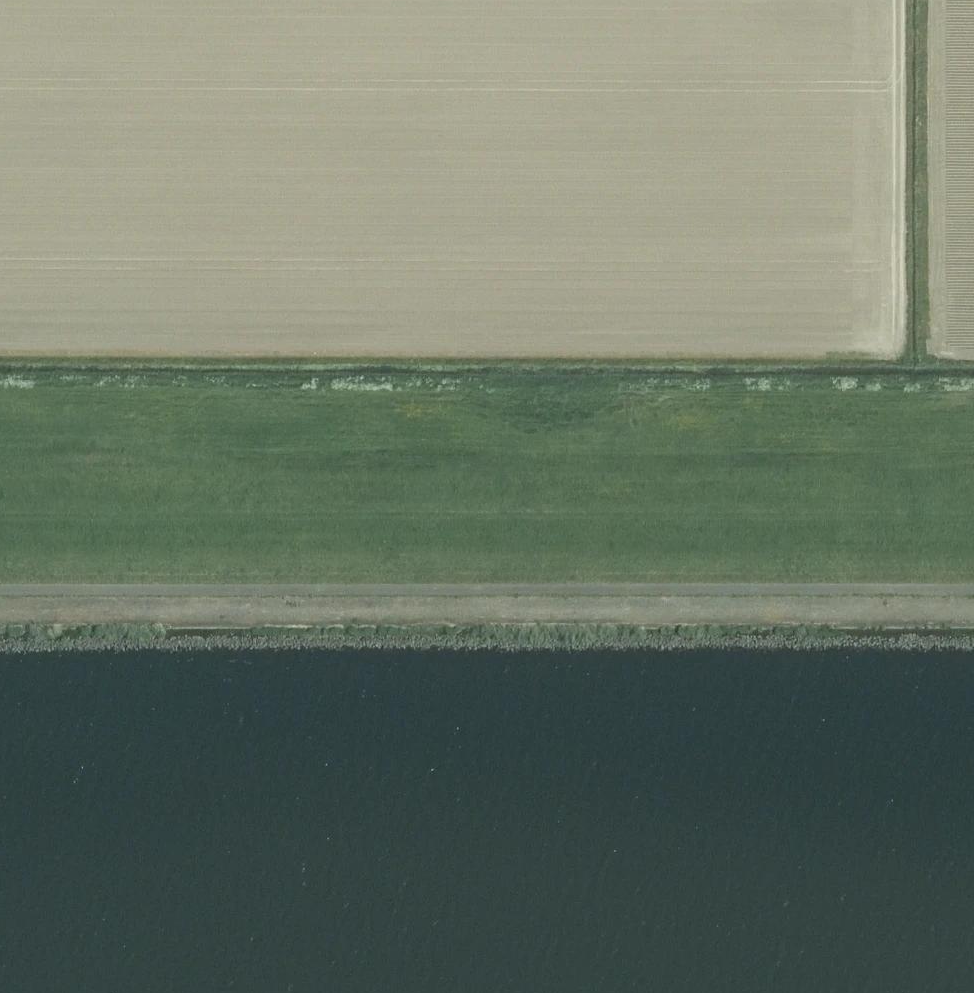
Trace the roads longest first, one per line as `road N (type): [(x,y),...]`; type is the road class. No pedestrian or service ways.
road 1 (unclassified): [(0,590),(973,589)]
road 2 (track): [(899,345),(898,0)]

